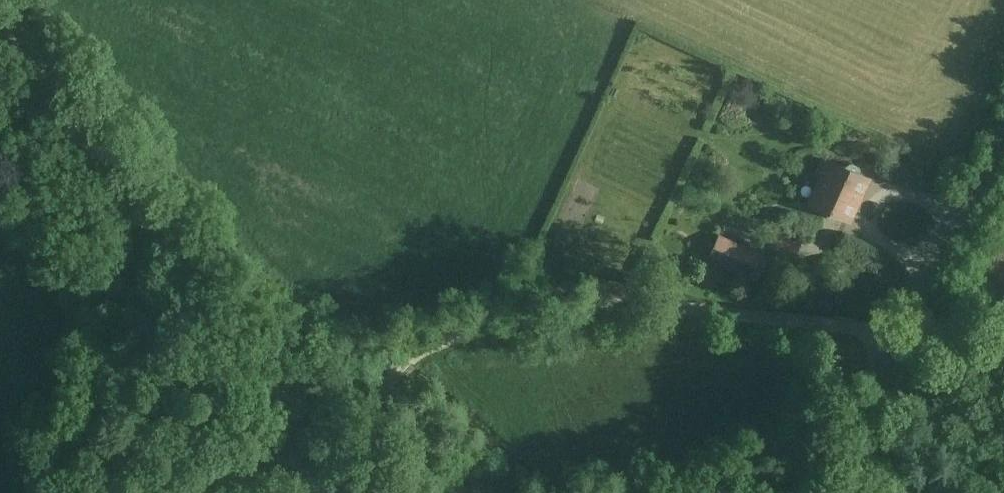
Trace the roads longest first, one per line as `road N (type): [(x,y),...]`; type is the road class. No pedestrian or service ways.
road 1 (track): [(898,328),(683,305),(555,310),(415,353),(374,408)]
road 2 (track): [(374,408),(281,362),(0,17)]
road 3 (tertiary): [(853,492),(858,430),(898,328),(1003,139)]

